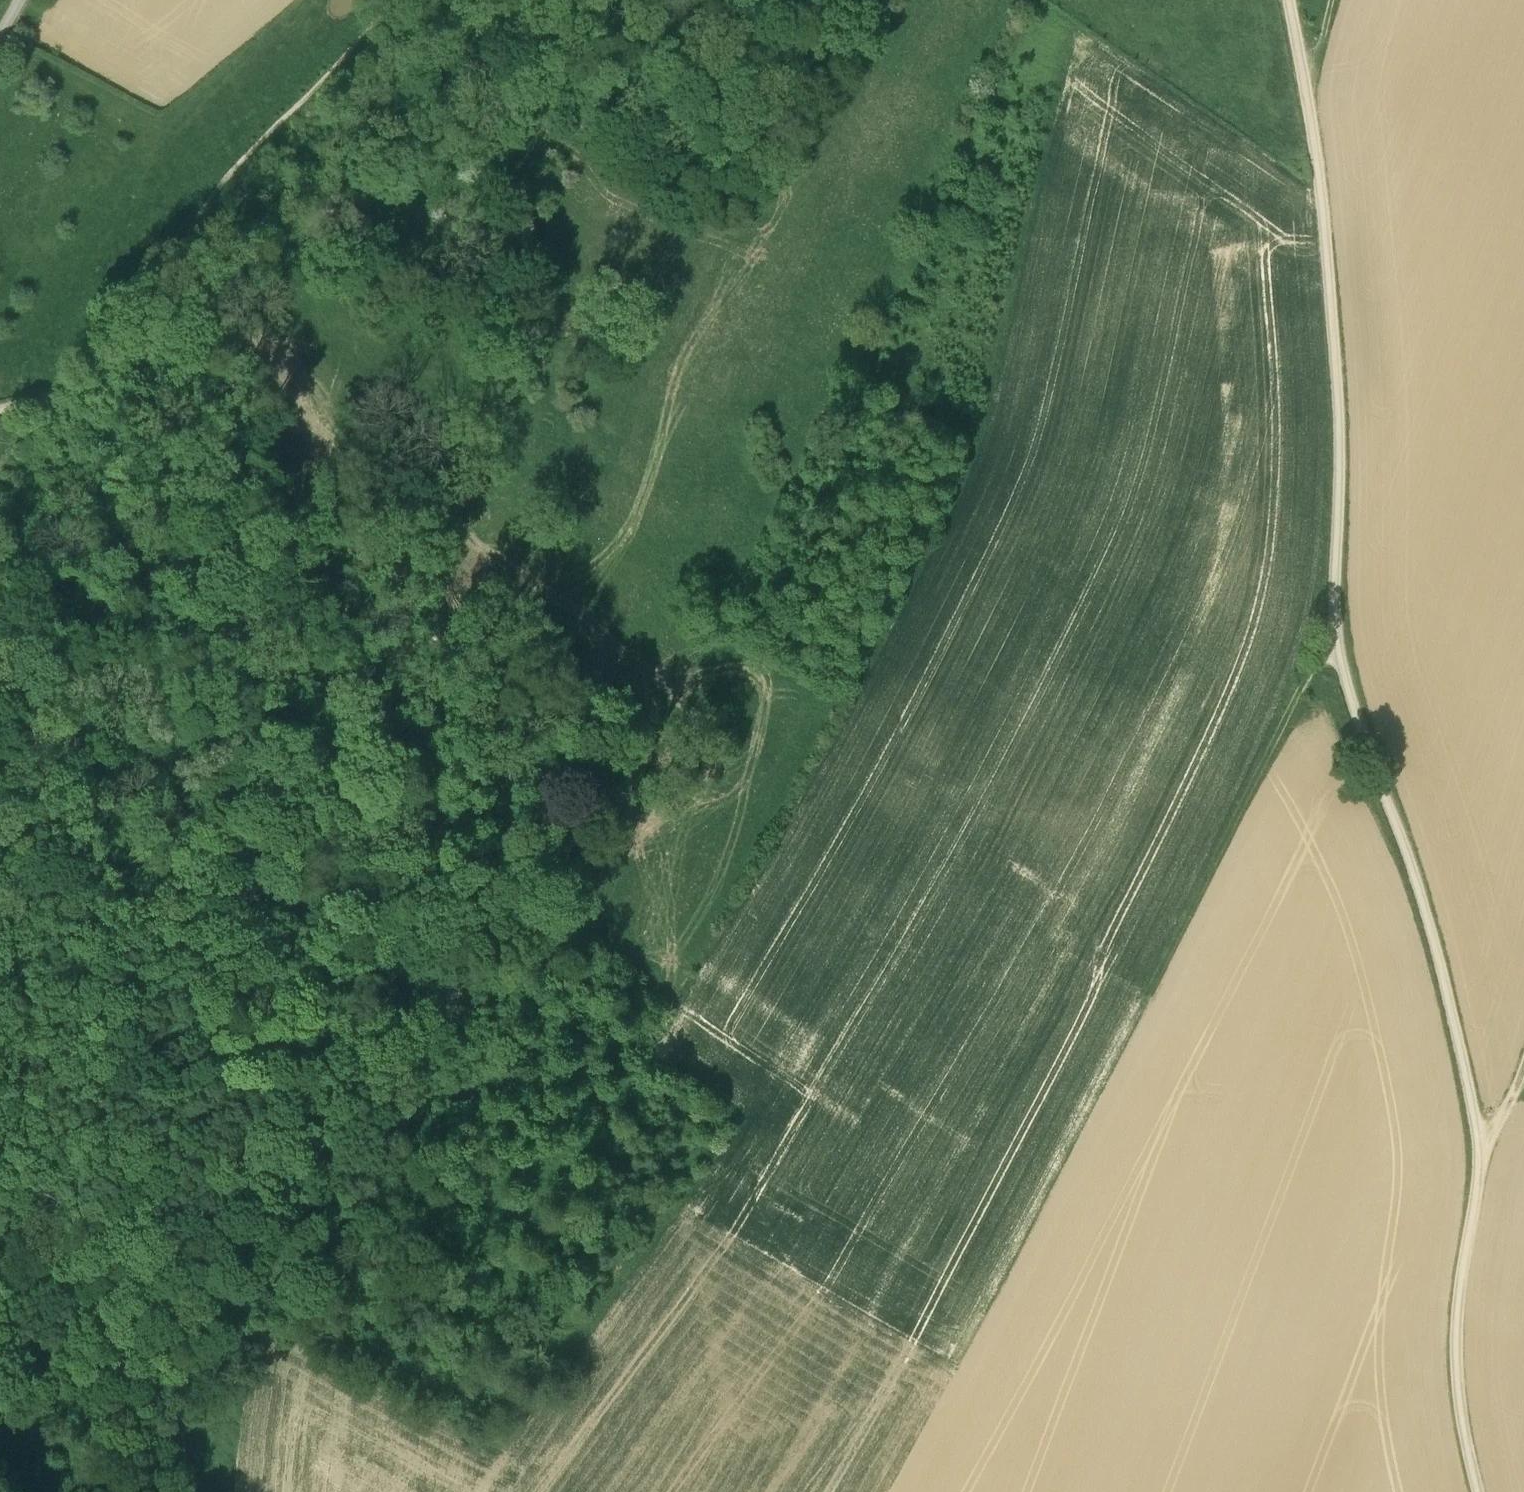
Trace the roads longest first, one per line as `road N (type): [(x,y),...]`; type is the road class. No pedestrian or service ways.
road 1 (unclassified): [(1478,1491),(1459,1401),(1456,1329),(1480,1145),(1431,931),(1334,641),(1336,385),(1319,179),(1288,0)]
road 2 (track): [(50,399),(115,375),(177,334),(293,233),(435,162),(699,0)]
road 3 (track): [(1334,641),(1152,986)]

